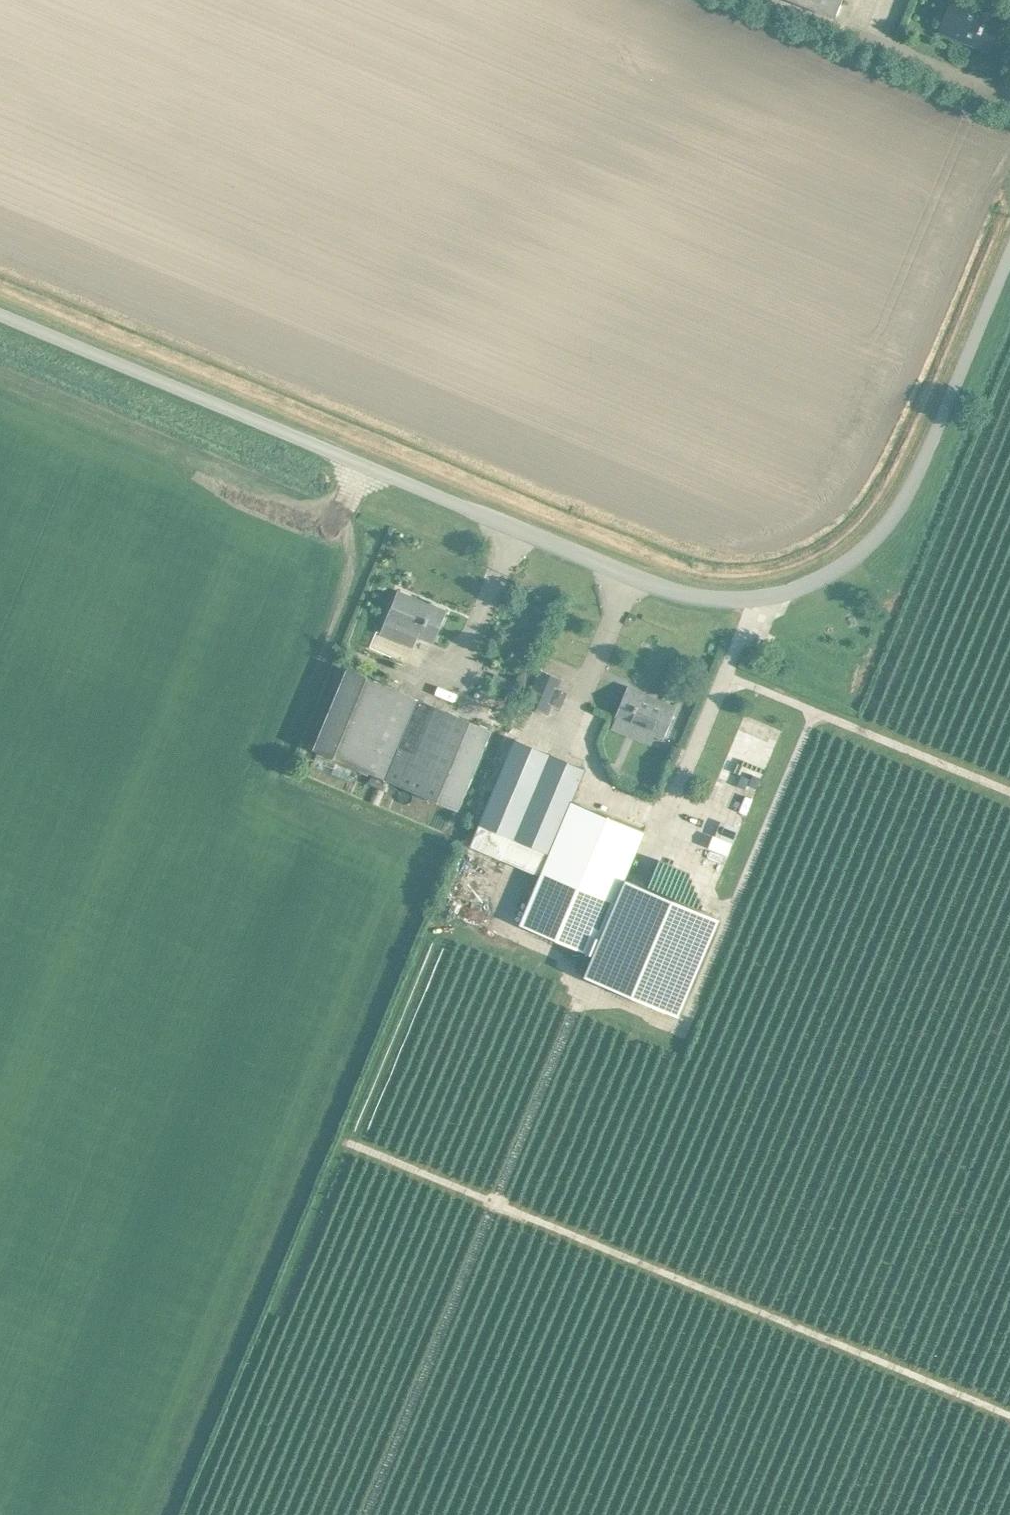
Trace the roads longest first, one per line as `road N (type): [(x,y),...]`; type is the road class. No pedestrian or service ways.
road 1 (unclassified): [(0,321),(687,599),(756,599),(817,581),(893,532),(1009,254)]

